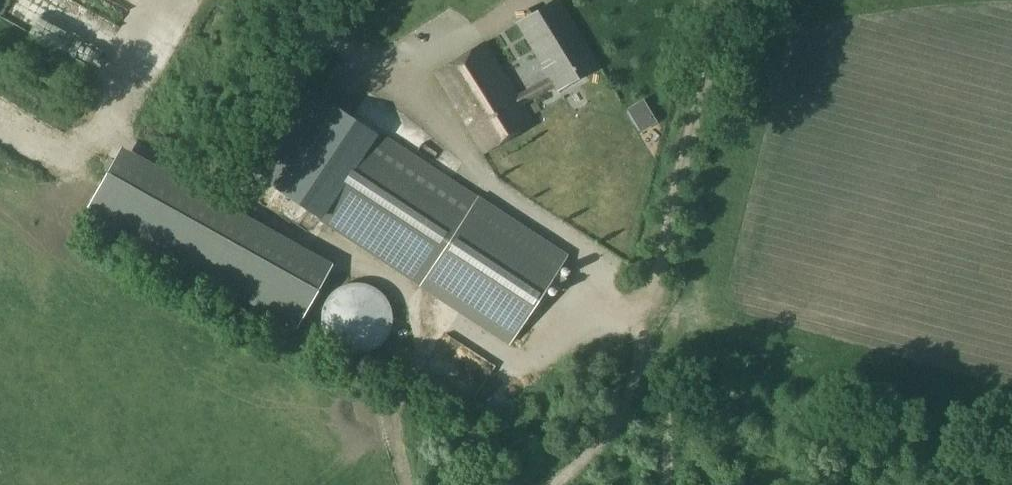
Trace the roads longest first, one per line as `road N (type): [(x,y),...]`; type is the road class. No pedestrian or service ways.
road 1 (track): [(666,484),(646,328),(611,432),(540,484)]
road 2 (track): [(706,0),(646,328)]
road 3 (track): [(524,0),(407,81)]

